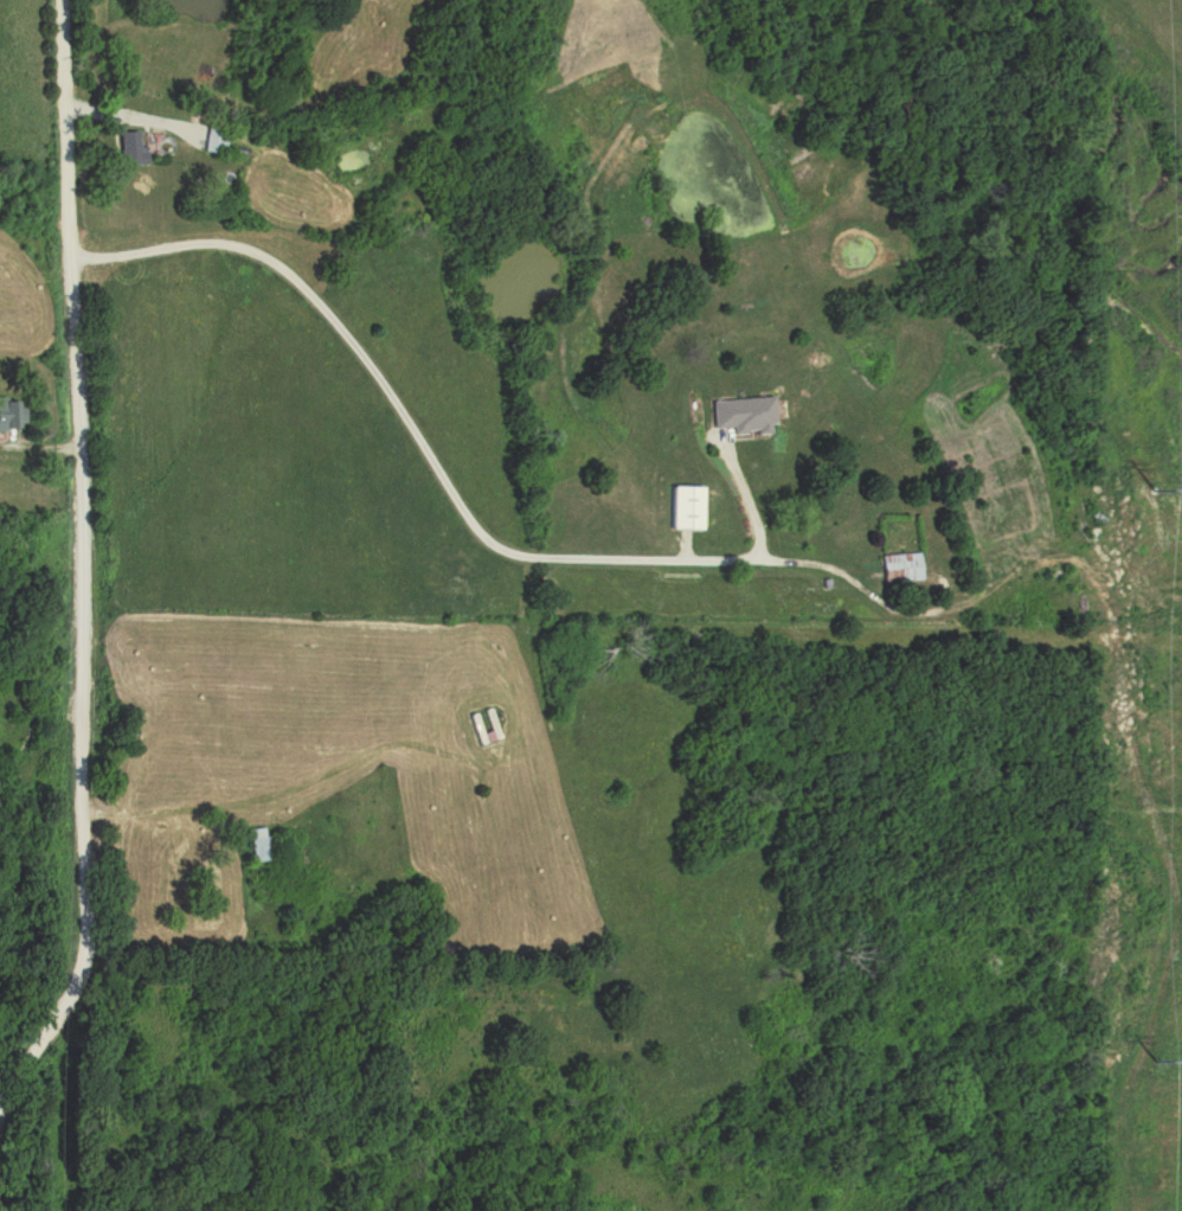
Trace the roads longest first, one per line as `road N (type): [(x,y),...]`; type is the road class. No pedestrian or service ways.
road 1 (residential): [(0,1113),(62,1011),(83,949),(83,647),(62,0)]

